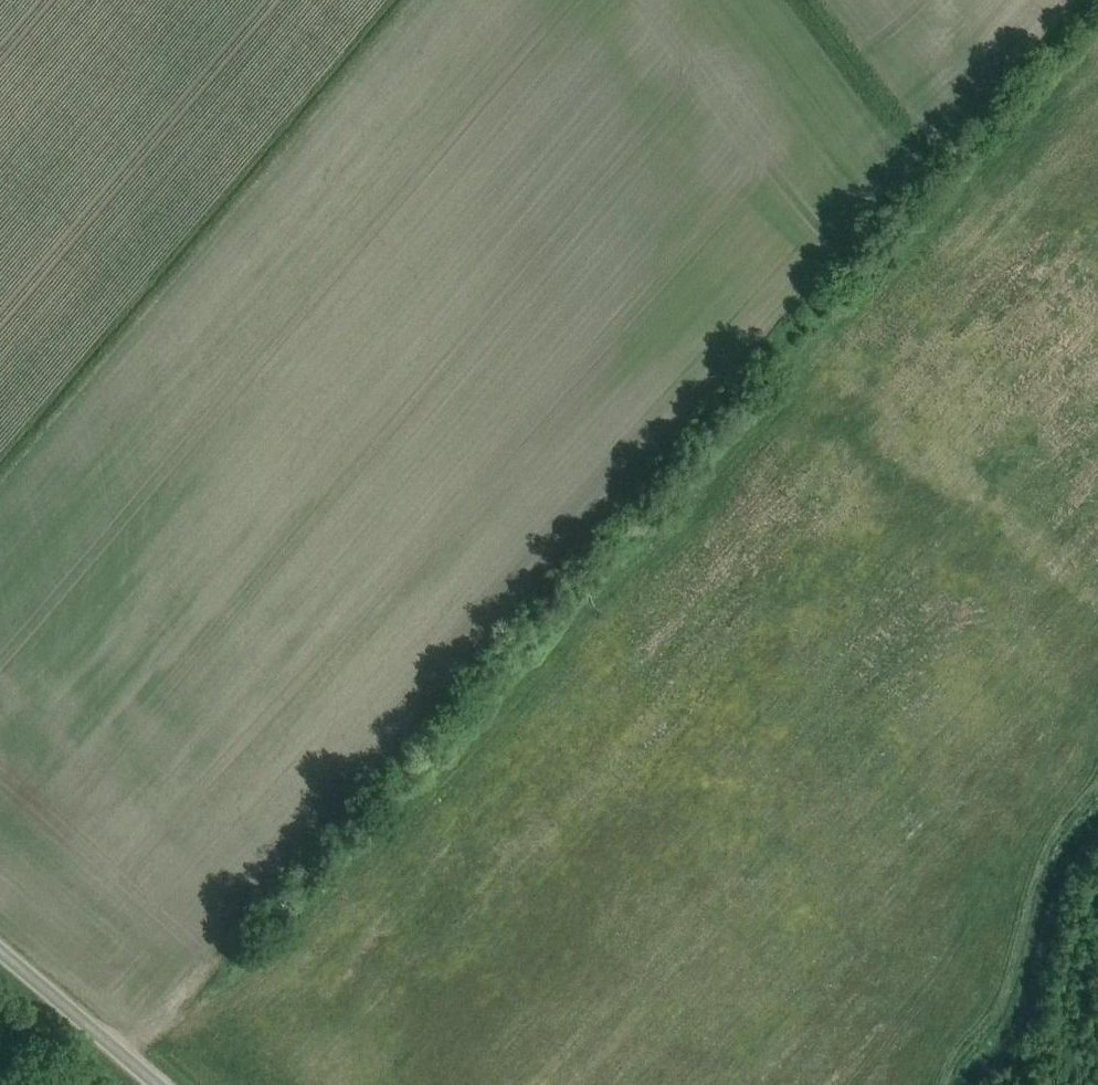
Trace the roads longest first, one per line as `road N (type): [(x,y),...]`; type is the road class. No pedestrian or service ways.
road 1 (unclassified): [(158,1084),(0,951)]

